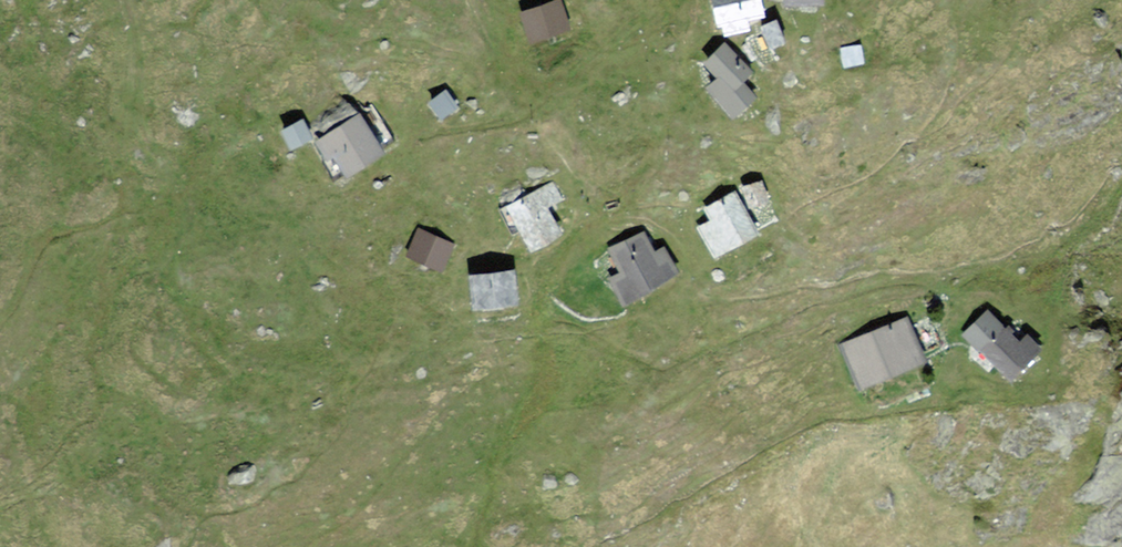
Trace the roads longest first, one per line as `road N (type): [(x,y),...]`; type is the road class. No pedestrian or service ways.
road 1 (track): [(129,0),(131,97),(149,154),(184,191),(196,265),(362,342),(396,349)]
road 2 (track): [(545,83),(590,67),(626,29),(680,0)]
road 3 (track): [(466,0),(470,21),(509,69),(545,83)]

